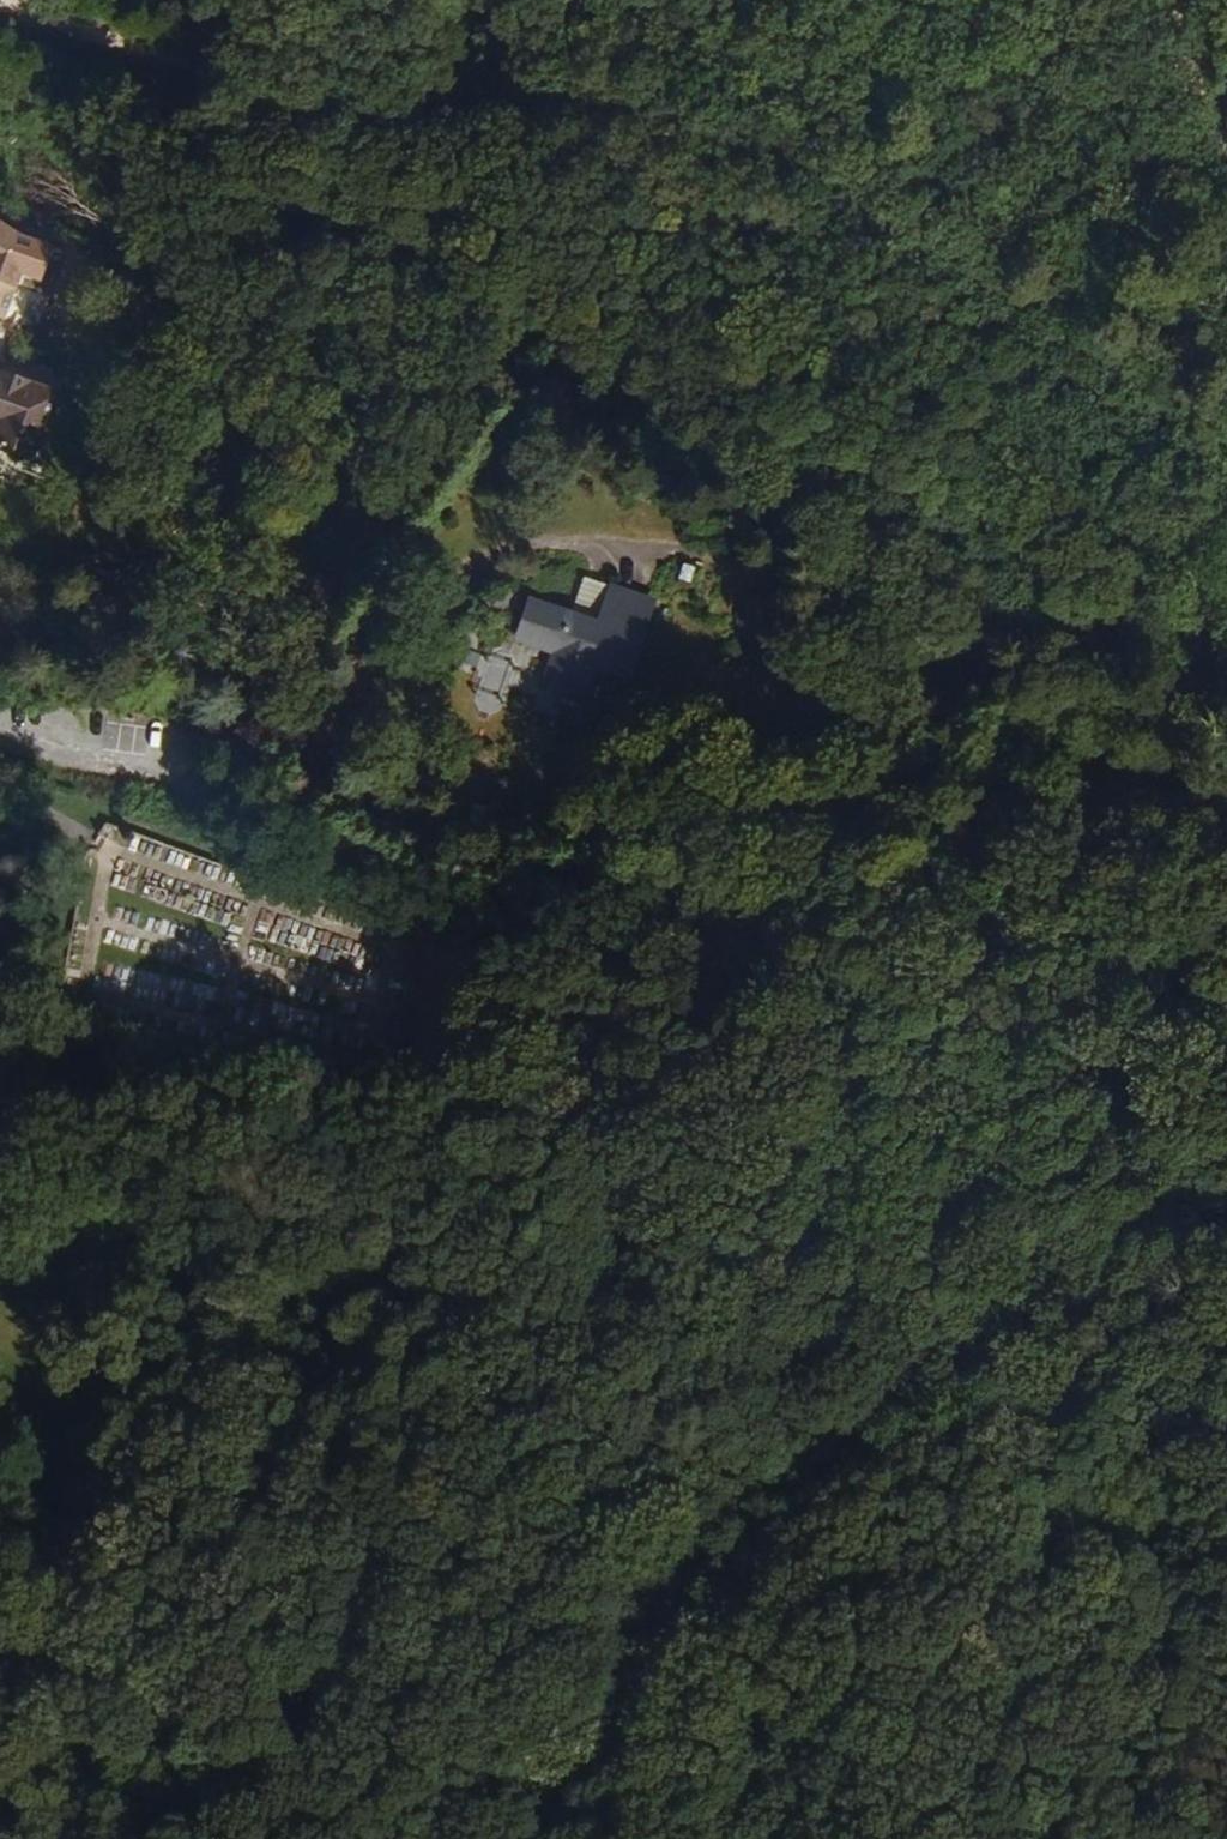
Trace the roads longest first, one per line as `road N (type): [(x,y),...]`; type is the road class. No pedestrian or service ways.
road 1 (track): [(1226,1201),(1188,1201),(924,1343),(709,1527),(656,1591),(496,1838)]
road 2 (track): [(1186,0),(1171,80),(1226,191)]
road 3 (unclassified): [(0,717),(185,761)]

